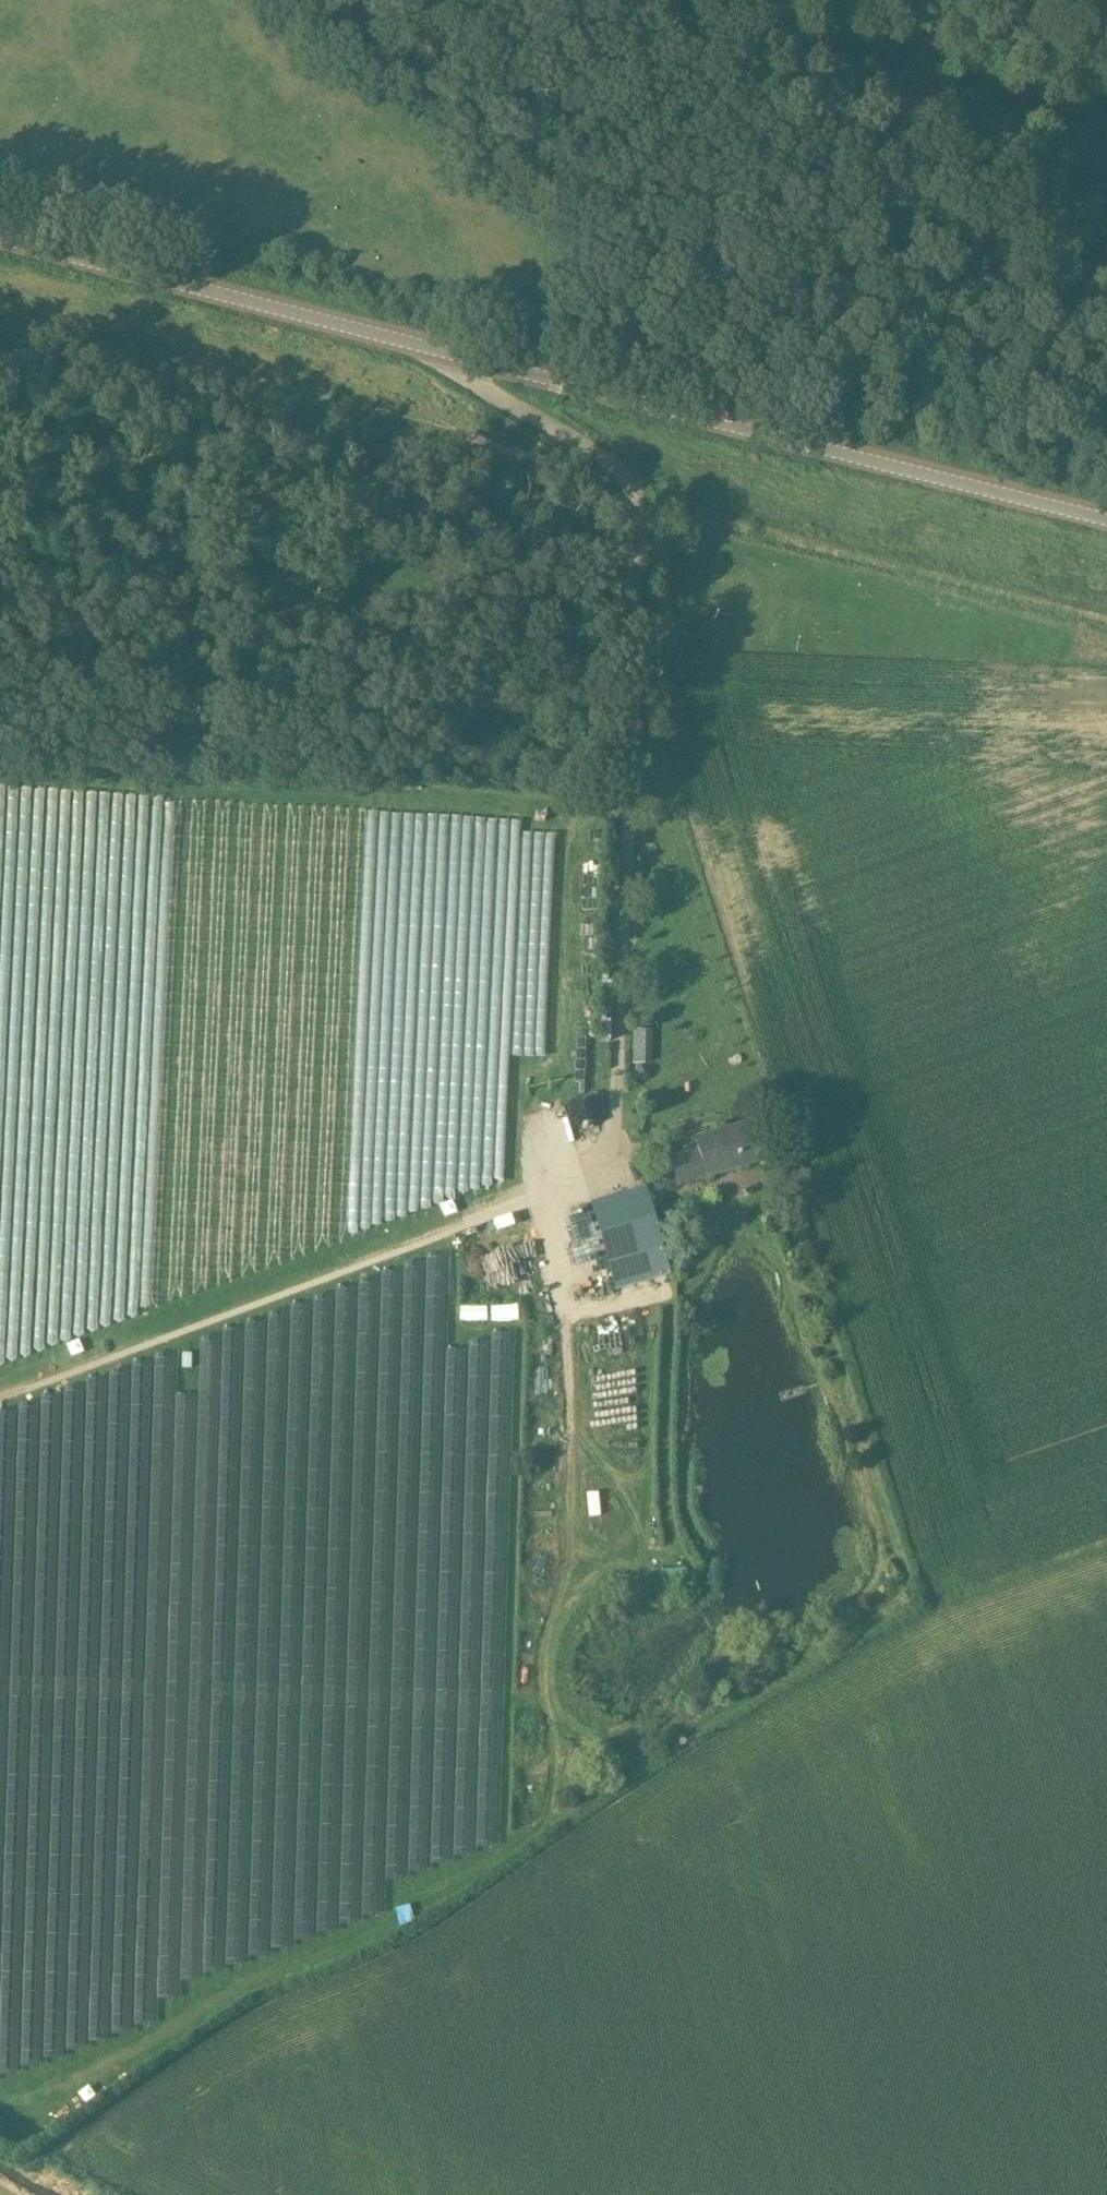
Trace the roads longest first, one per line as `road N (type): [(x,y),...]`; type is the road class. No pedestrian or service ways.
road 1 (primary): [(1106,519),(0,238)]

